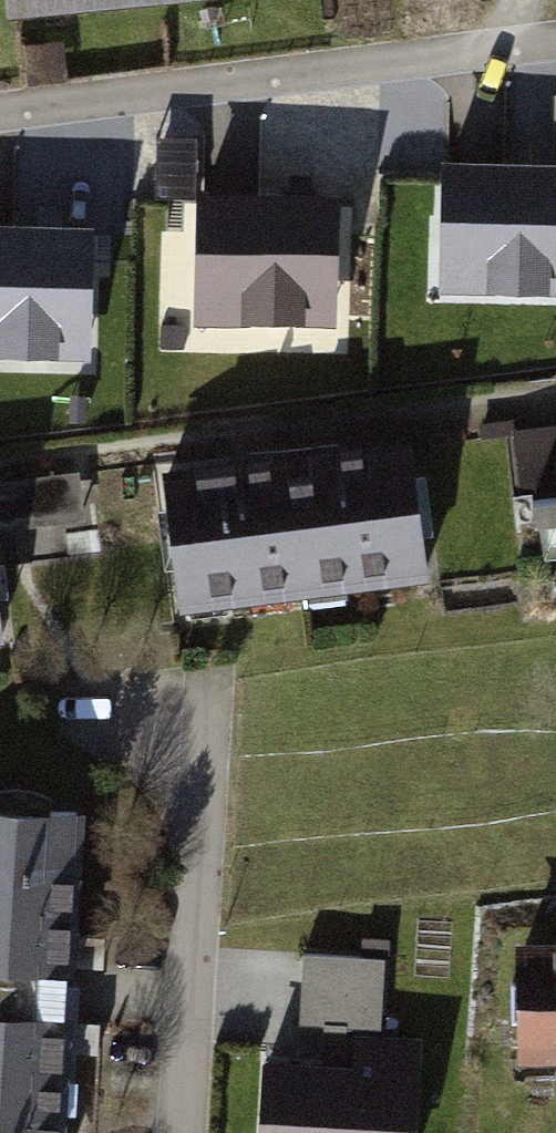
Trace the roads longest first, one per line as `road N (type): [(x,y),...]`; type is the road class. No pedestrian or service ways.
road 1 (residential): [(0,112),(555,41)]
road 2 (residential): [(179,1132),(198,806),(162,728)]

